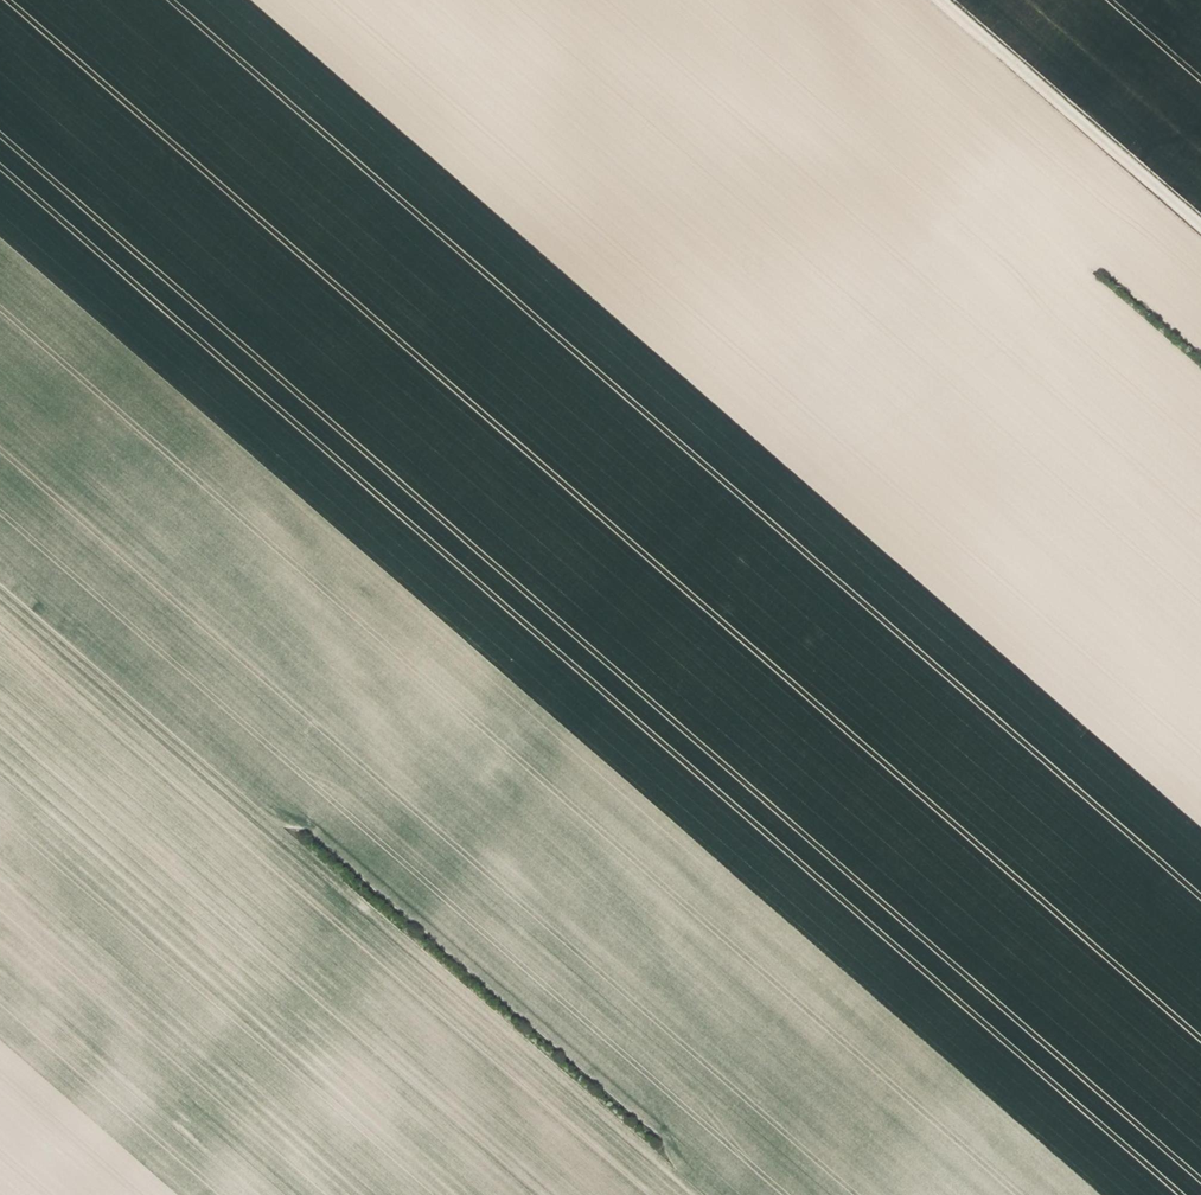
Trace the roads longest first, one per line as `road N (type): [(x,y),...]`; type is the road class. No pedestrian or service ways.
road 1 (track): [(1200,223),(945,0)]

